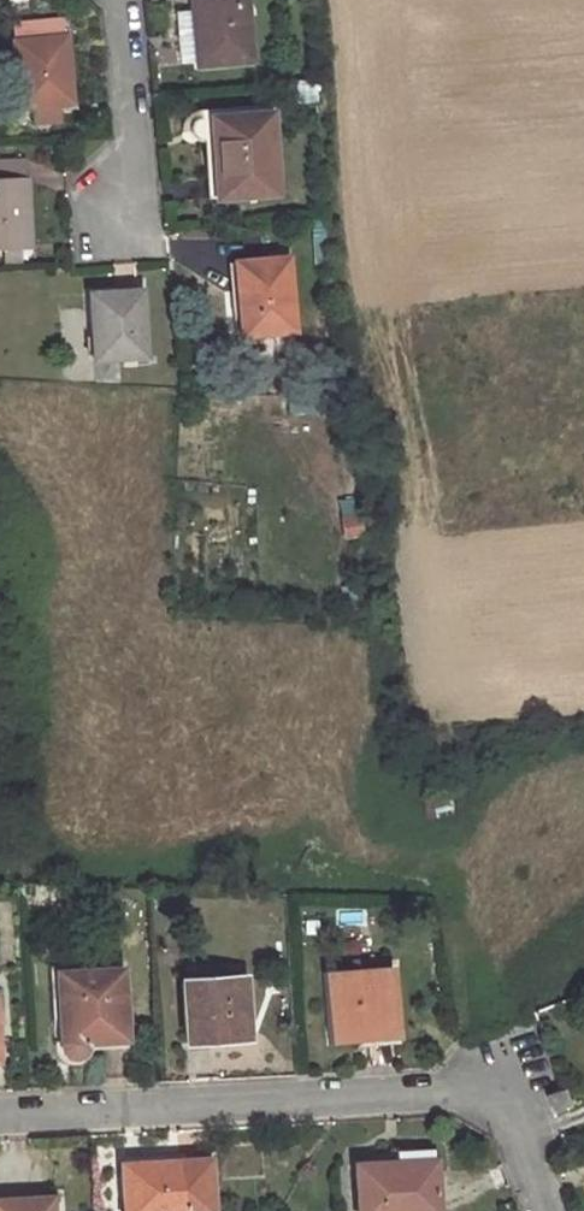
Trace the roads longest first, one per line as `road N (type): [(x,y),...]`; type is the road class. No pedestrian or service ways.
road 1 (residential): [(0,1123),(409,1100),(481,1108),(530,1135),(561,1210)]
road 2 (residential): [(124,0),(134,227)]

